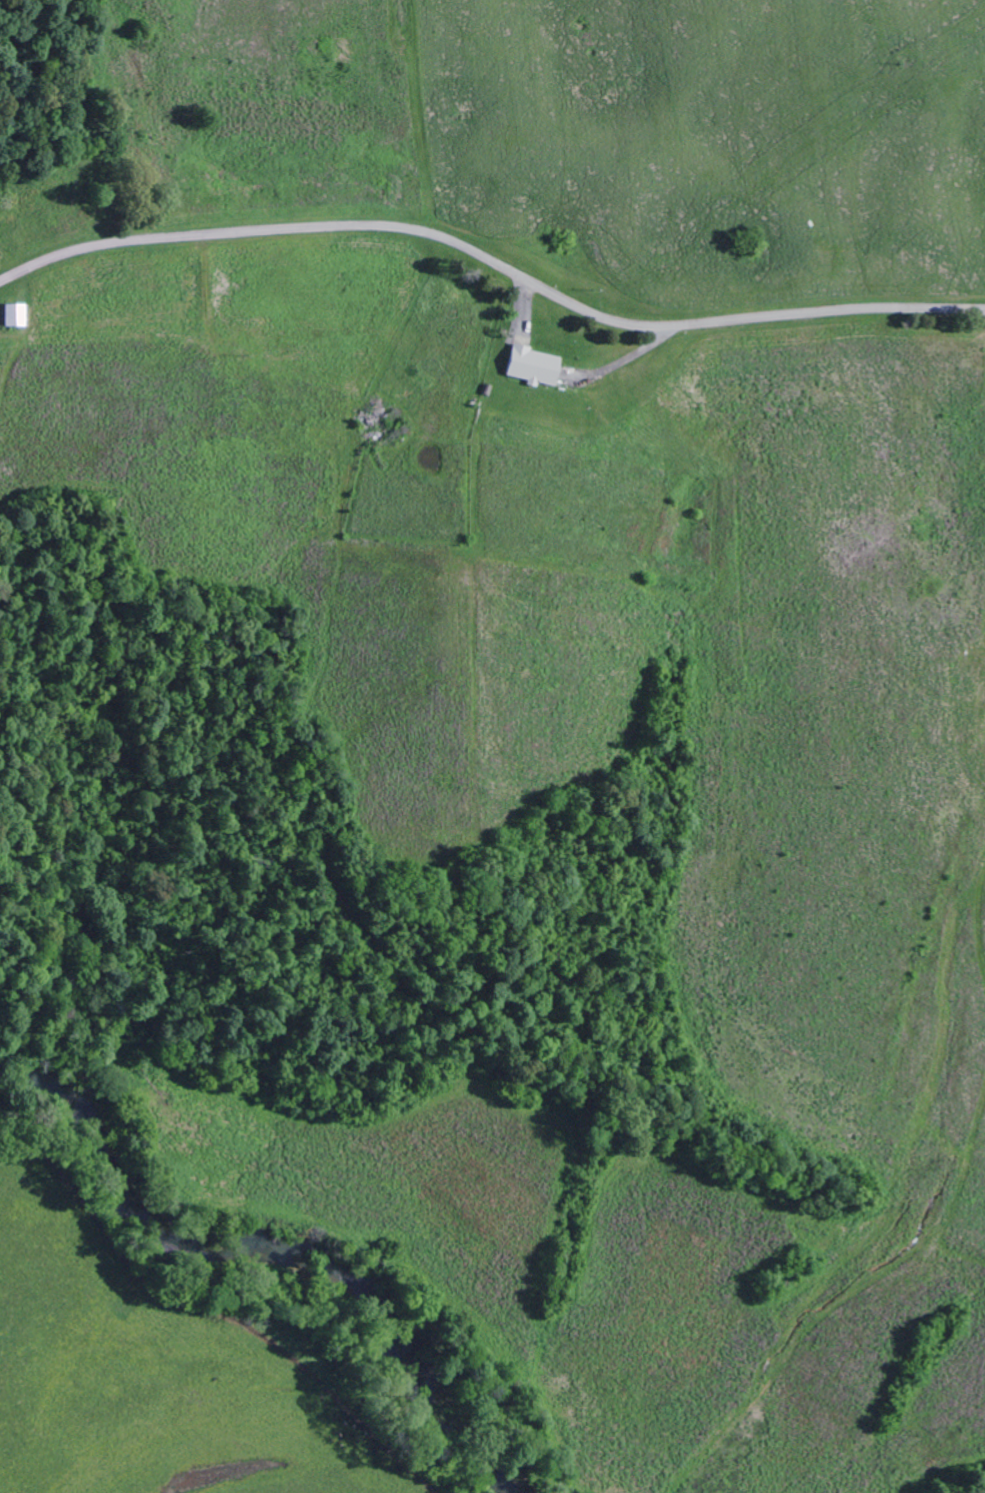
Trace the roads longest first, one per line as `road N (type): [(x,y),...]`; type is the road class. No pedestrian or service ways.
road 1 (residential): [(0,281),(87,248),(349,226),(452,241),(594,313),(637,324),(861,308),(984,309)]

